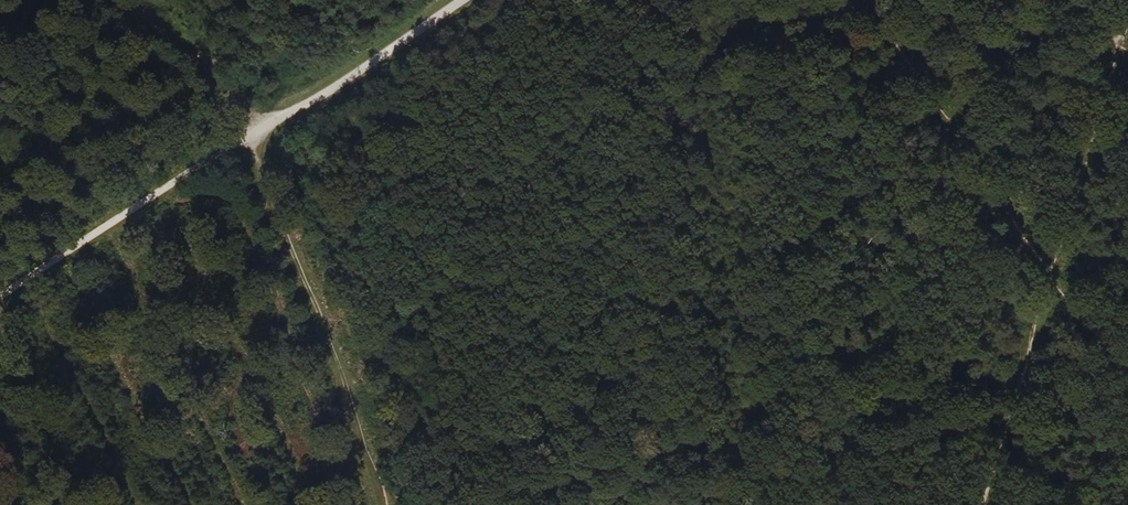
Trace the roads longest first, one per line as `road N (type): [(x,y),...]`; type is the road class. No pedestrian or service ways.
road 1 (track): [(0,297),(461,0)]
road 2 (track): [(378,504),(353,416),(258,166),(254,130)]

